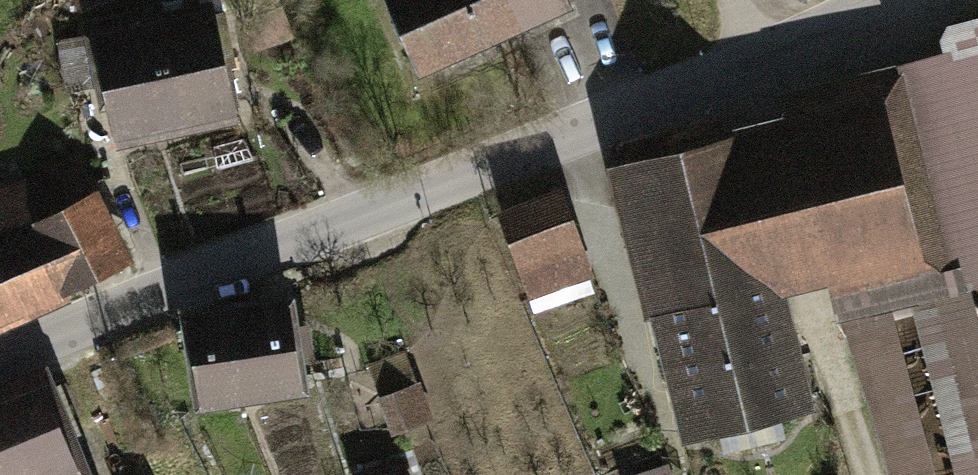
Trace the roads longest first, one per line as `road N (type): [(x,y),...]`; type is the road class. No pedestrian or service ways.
road 1 (residential): [(871,0),(750,59),(0,361)]

